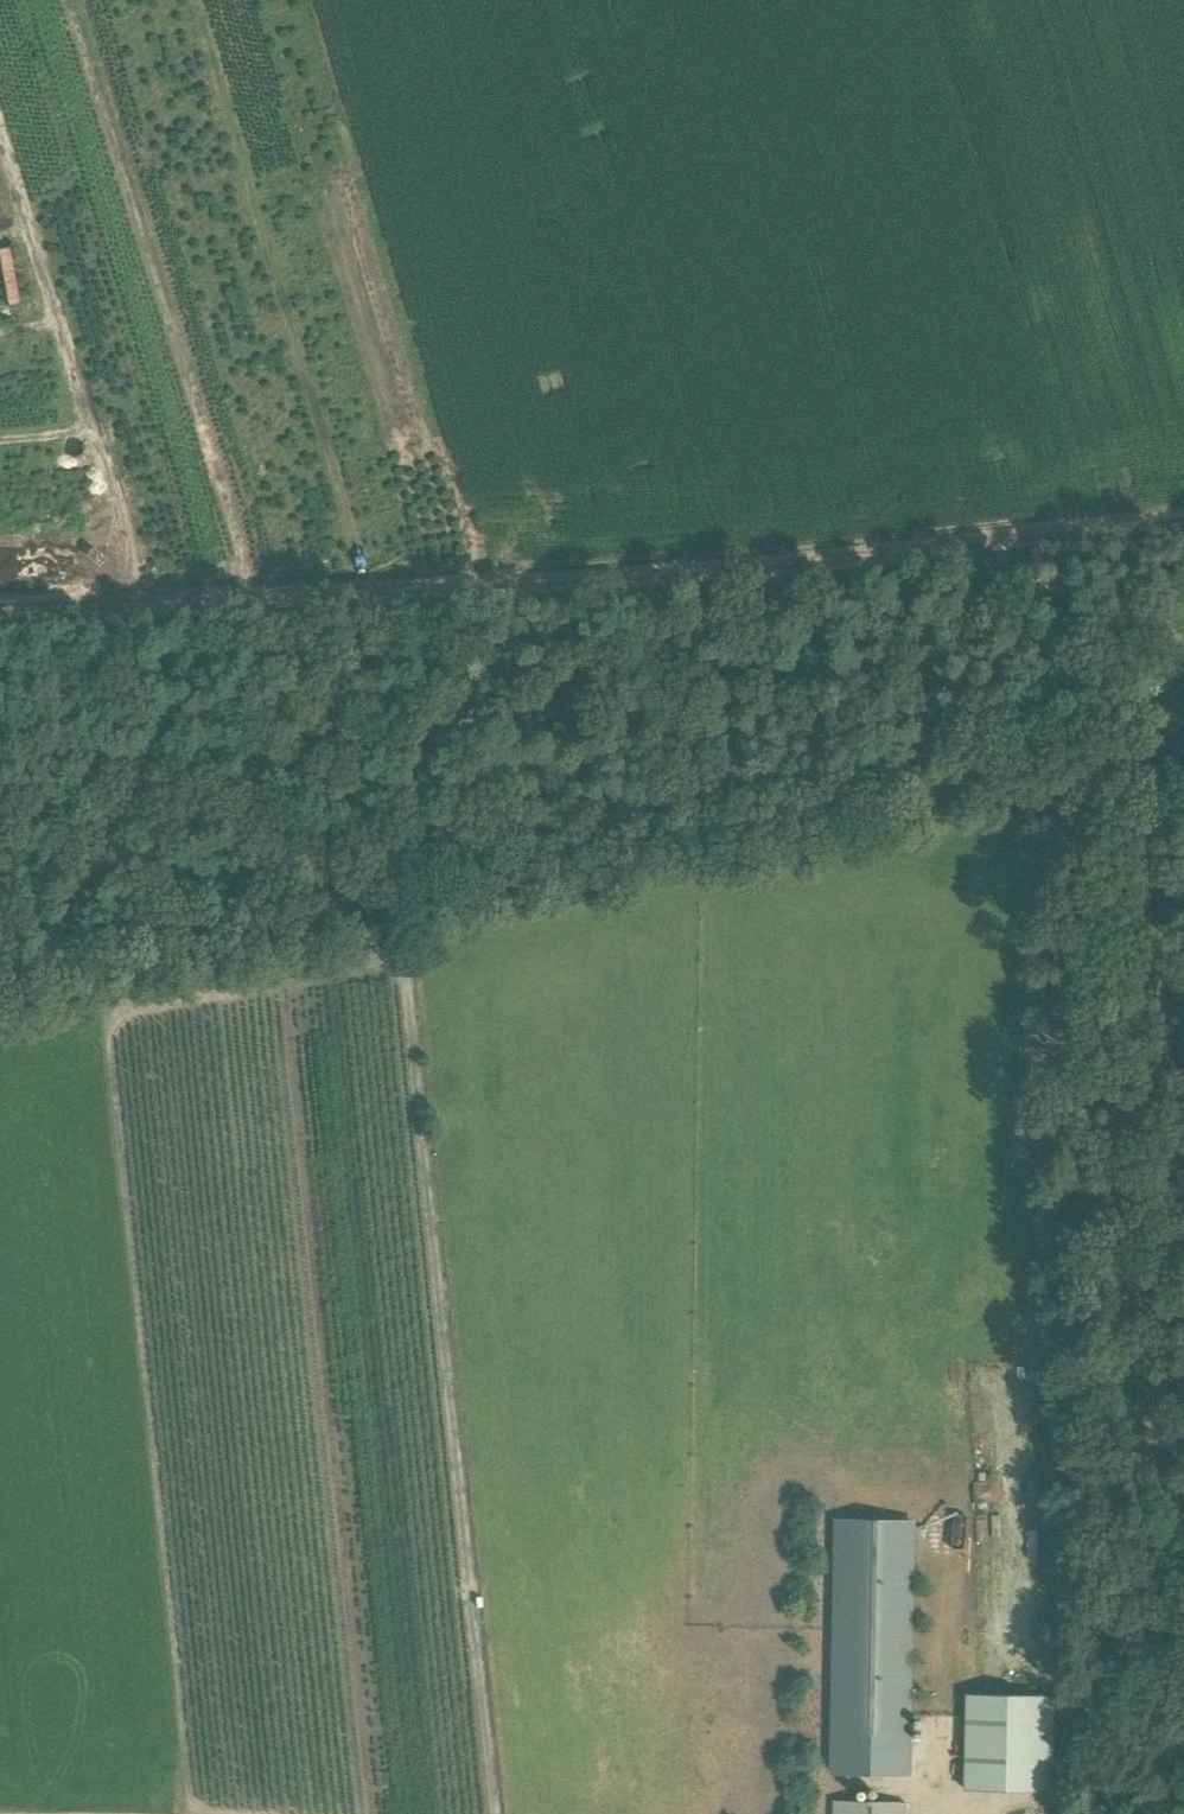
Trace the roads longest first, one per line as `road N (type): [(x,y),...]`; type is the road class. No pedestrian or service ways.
road 1 (track): [(1183,516),(742,570),(0,609)]
road 2 (track): [(1069,531),(1103,816)]

